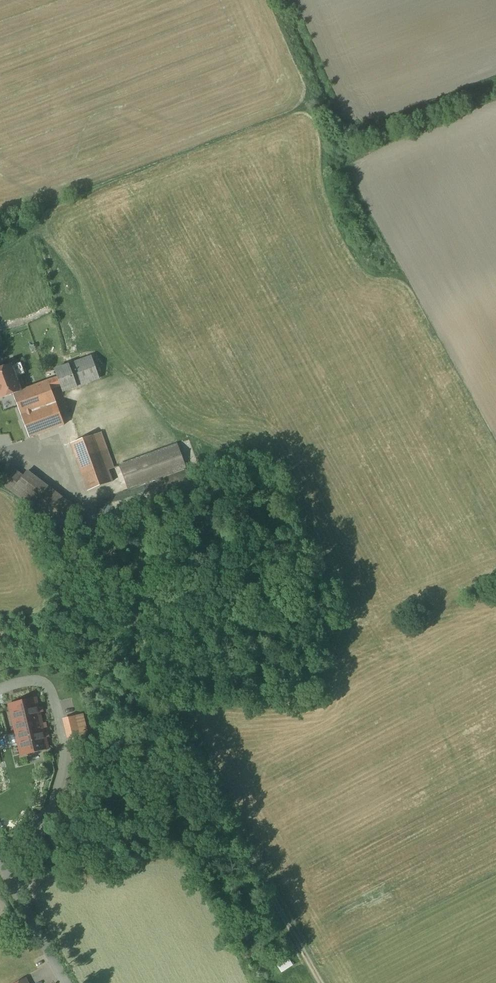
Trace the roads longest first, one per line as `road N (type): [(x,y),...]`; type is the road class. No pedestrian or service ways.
road 1 (track): [(98,517),(159,695),(320,982)]
road 2 (unclassified): [(0,862),(65,982)]

